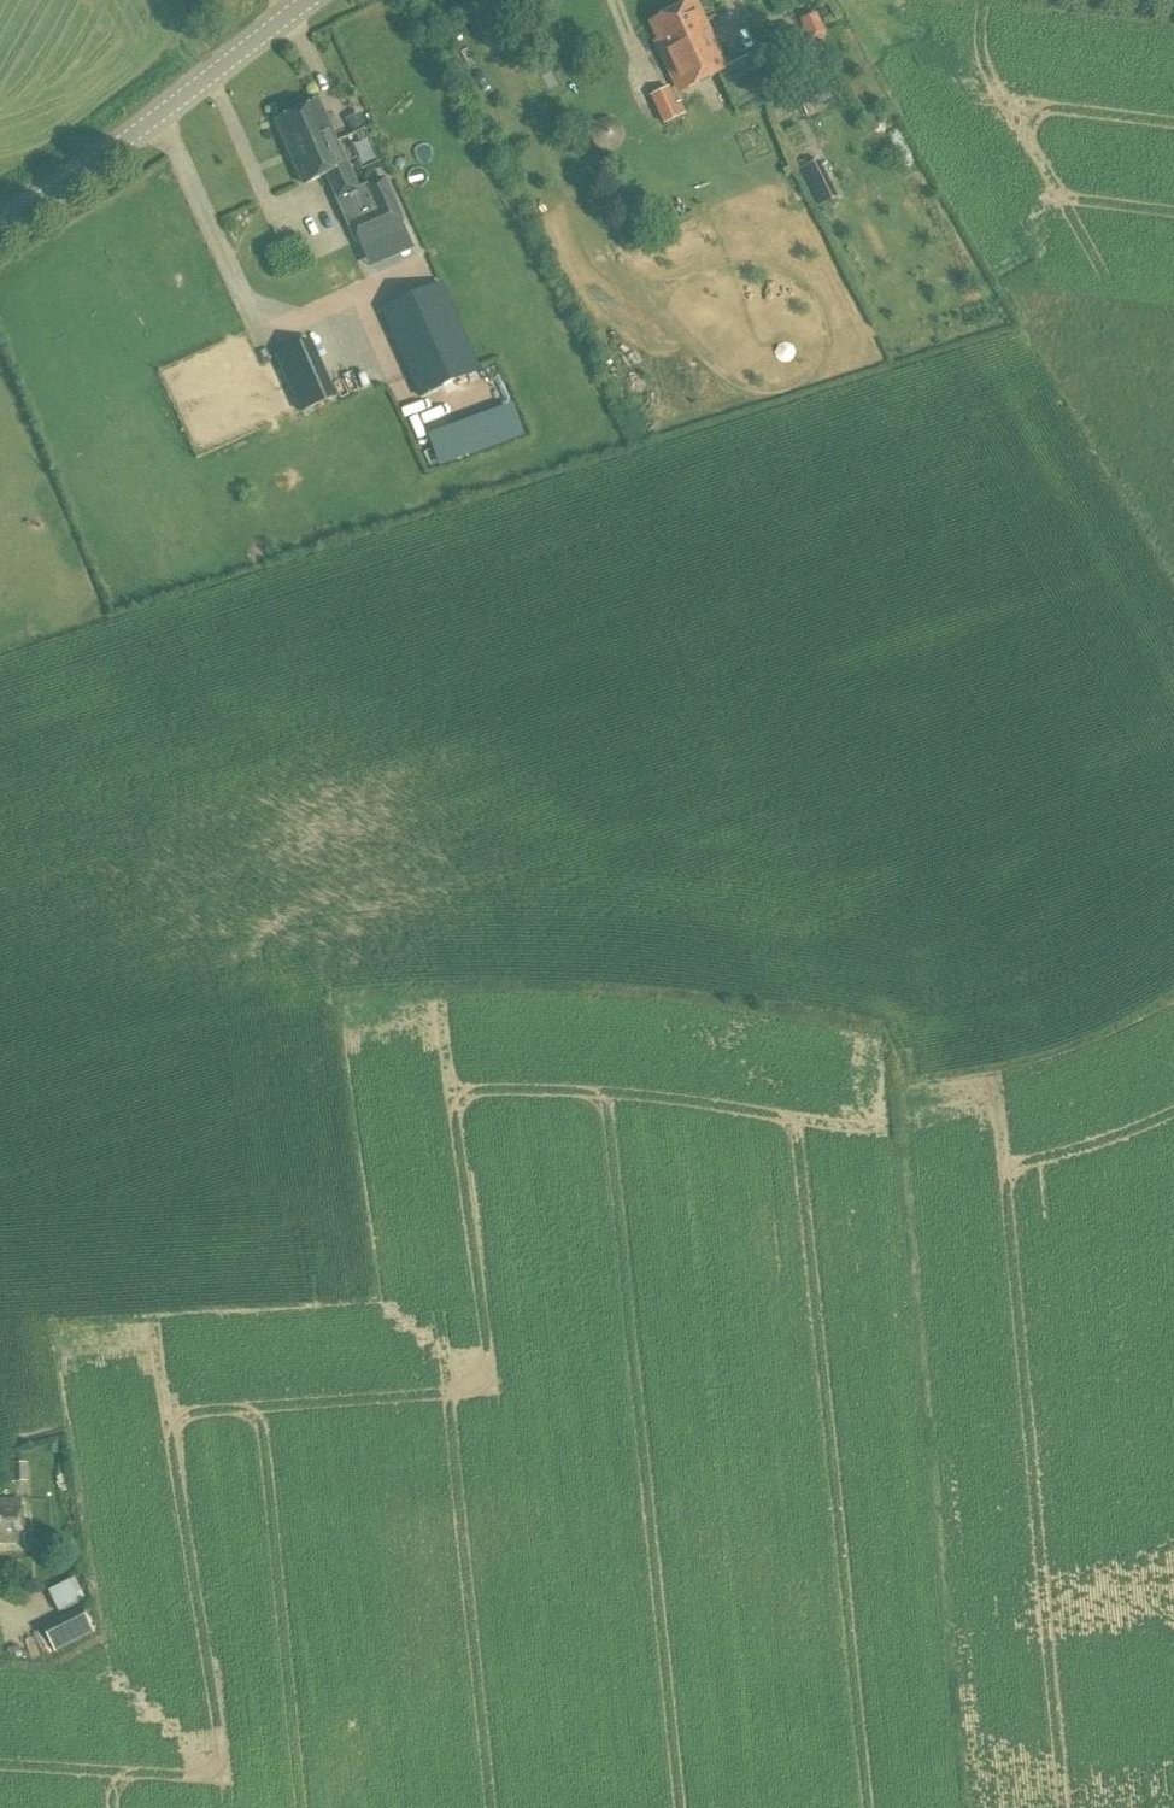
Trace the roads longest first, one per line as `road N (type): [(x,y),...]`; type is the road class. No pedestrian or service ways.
road 1 (tertiary): [(0,229),(191,97),(307,0)]

